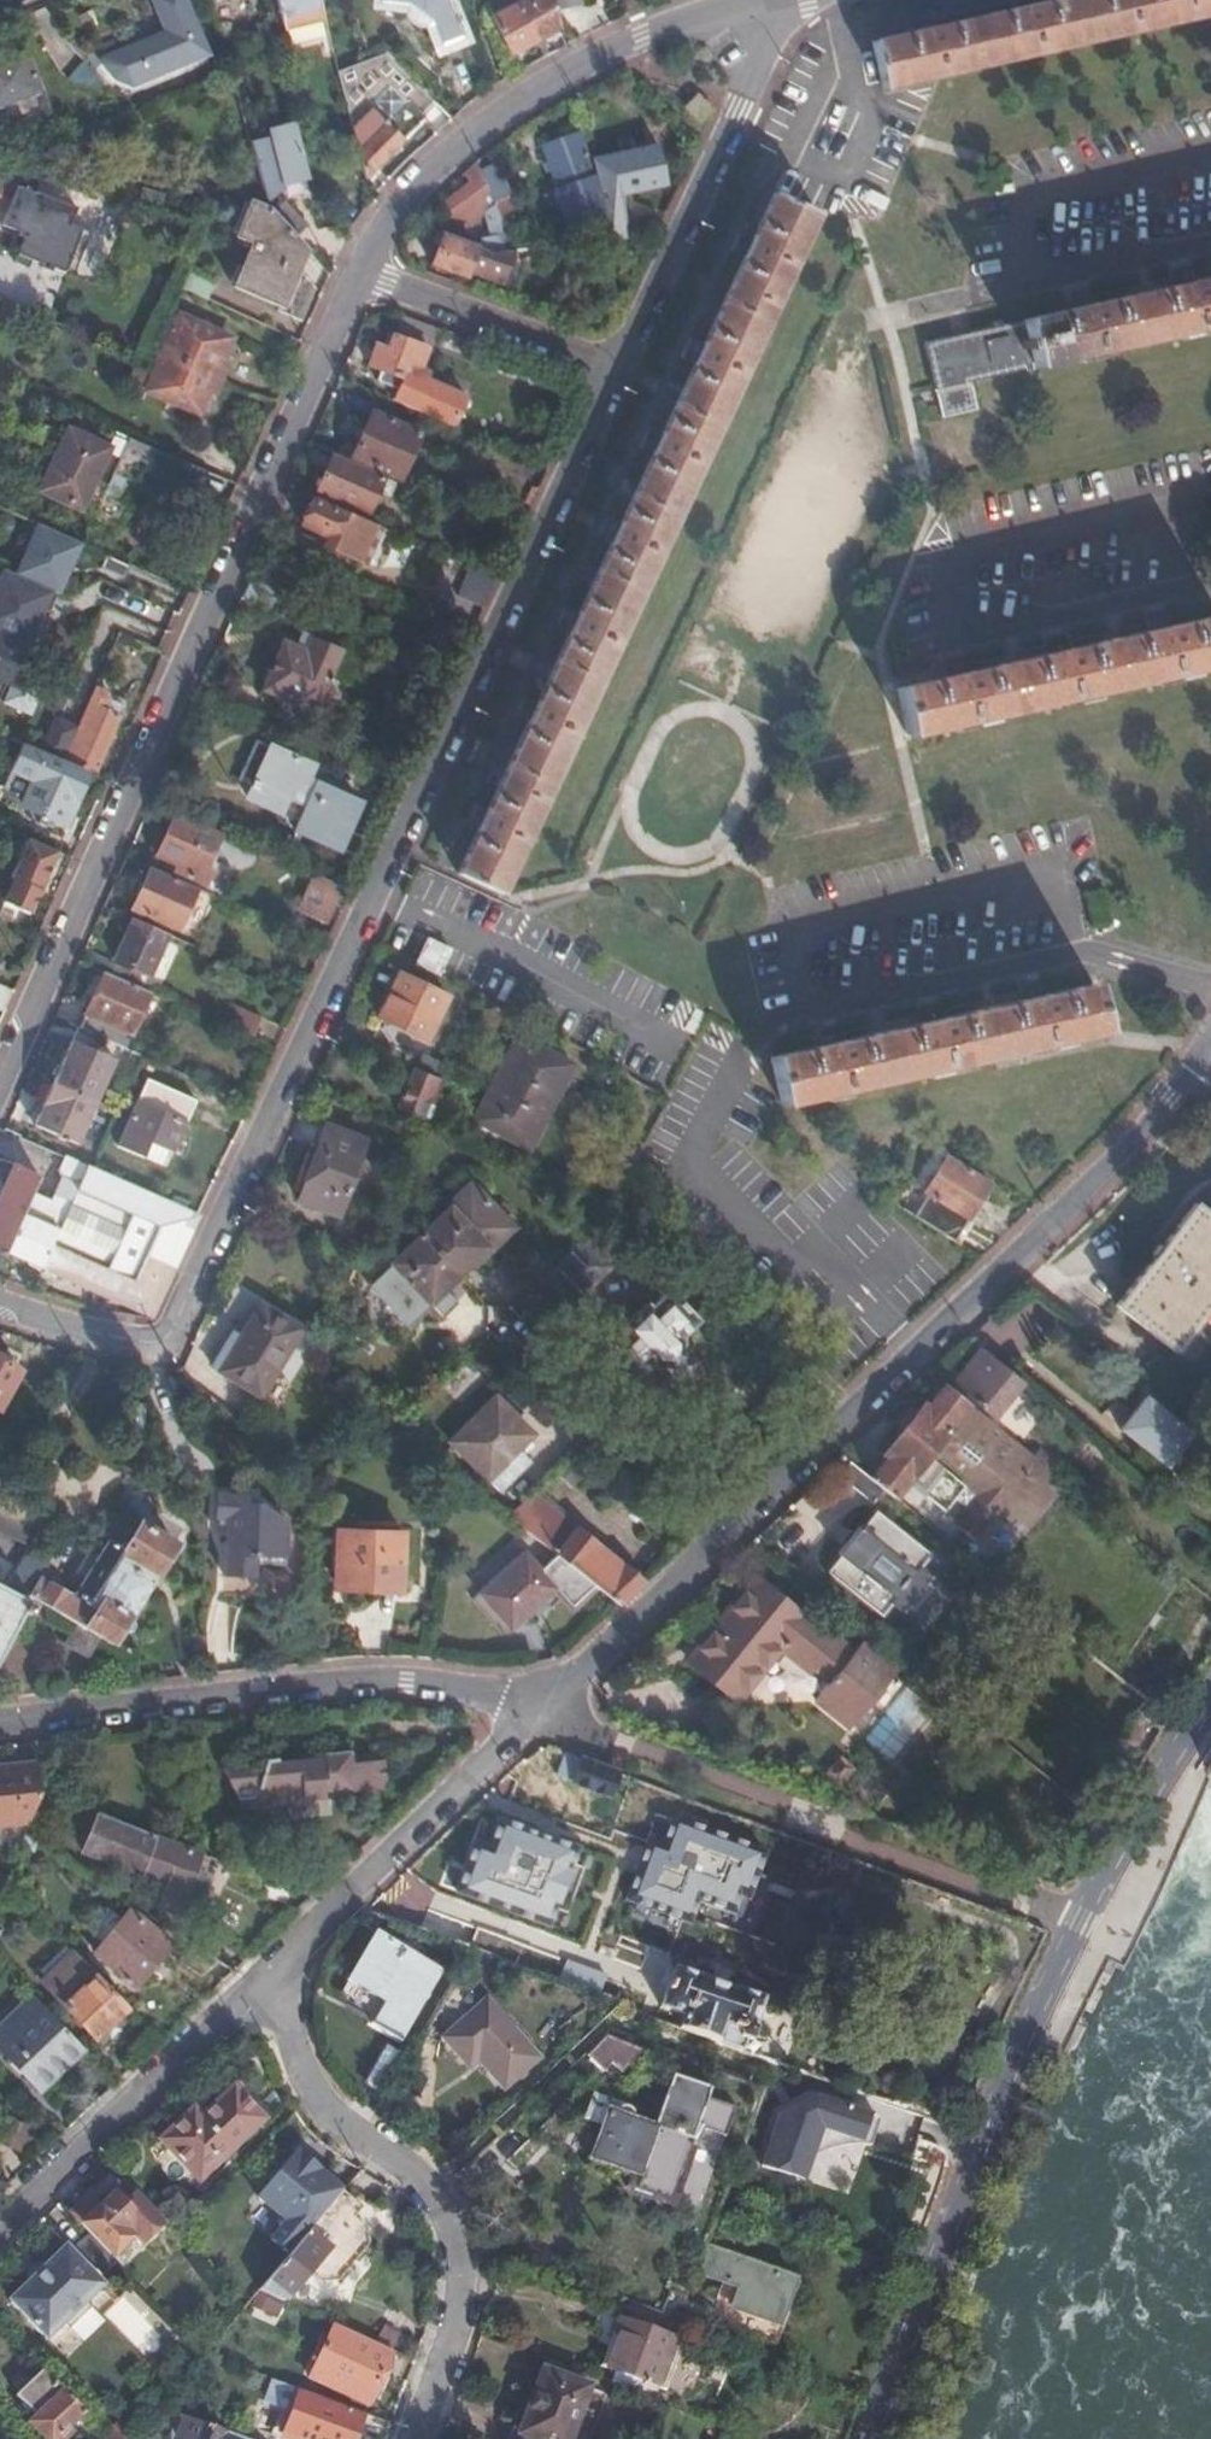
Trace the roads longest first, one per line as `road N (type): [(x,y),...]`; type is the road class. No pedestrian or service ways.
road 1 (residential): [(616,369),(169,1338),(149,1346),(0,1305)]
road 2 (residential): [(356,277),(0,1085)]
road 3 (residential): [(871,2438),(1024,2021),(1210,1702)]
road 4 (residential): [(412,2438),(454,2328),(461,2287),(454,2243),(437,2203),(335,2116),(306,2077),(290,2031),(287,1955)]
road 5 (residential): [(0,1724),(354,1675),(541,1698)]
road 6 (residential): [(765,0),(640,33),(534,84),(431,167),(388,219),(356,277)]
road 7 (residential): [(541,1698),(608,1644),(911,1356)]
road 8 (residential): [(911,1356),(1128,1144),(1209,1053)]
road 9 (residential): [(911,1356),(814,1248),(791,1269),(693,1158),(738,1068)]
road 10 (residential): [(767,0),(740,107),(616,369)]
road 11 (residential): [(0,2225),(287,1955)]
road 12 (residential): [(287,1955),(541,1698)]
road 13 (residential): [(616,369),(356,277)]

